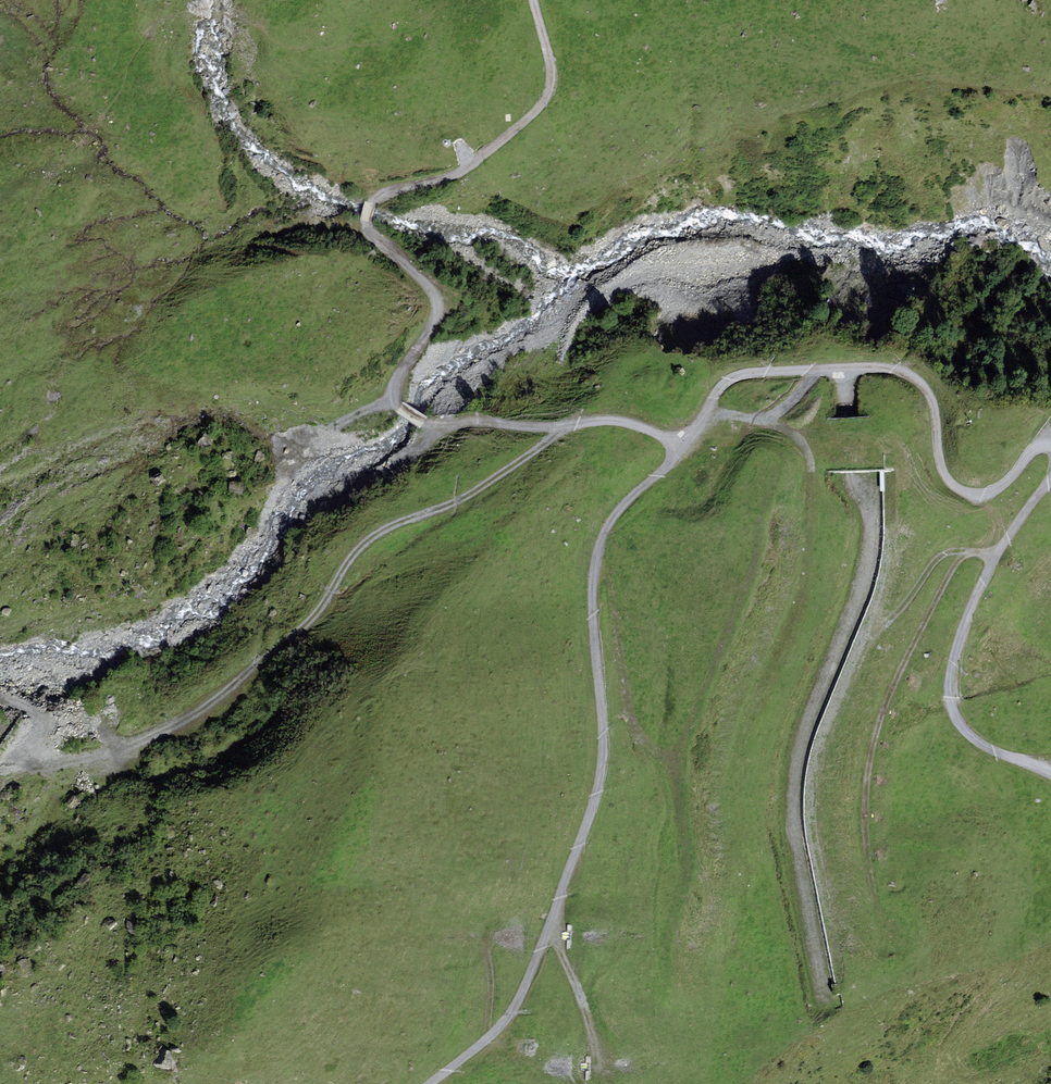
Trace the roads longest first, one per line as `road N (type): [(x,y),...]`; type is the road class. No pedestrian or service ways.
road 1 (track): [(682,450),(631,495),(601,539),(592,609),(598,777),(524,990),(487,1040),(429,1083)]
road 2 (track): [(567,427),(471,495),(395,522),(360,546),(312,622),(178,724),(130,744),(45,762),(0,759)]
road 3 (track): [(894,935),(877,904),(866,844),(875,738),(957,562),(969,553),(993,555)]
road 4 (track): [(373,203),(467,167),(546,98),(552,70),(533,0)]
road 5 (track): [(682,450),(620,422),(520,428),(424,421)]
road 6 (track): [(398,407),(398,377),(437,305),(429,286),(377,245),(366,222)]
road 7 (track): [(605,1079),(548,920)]

